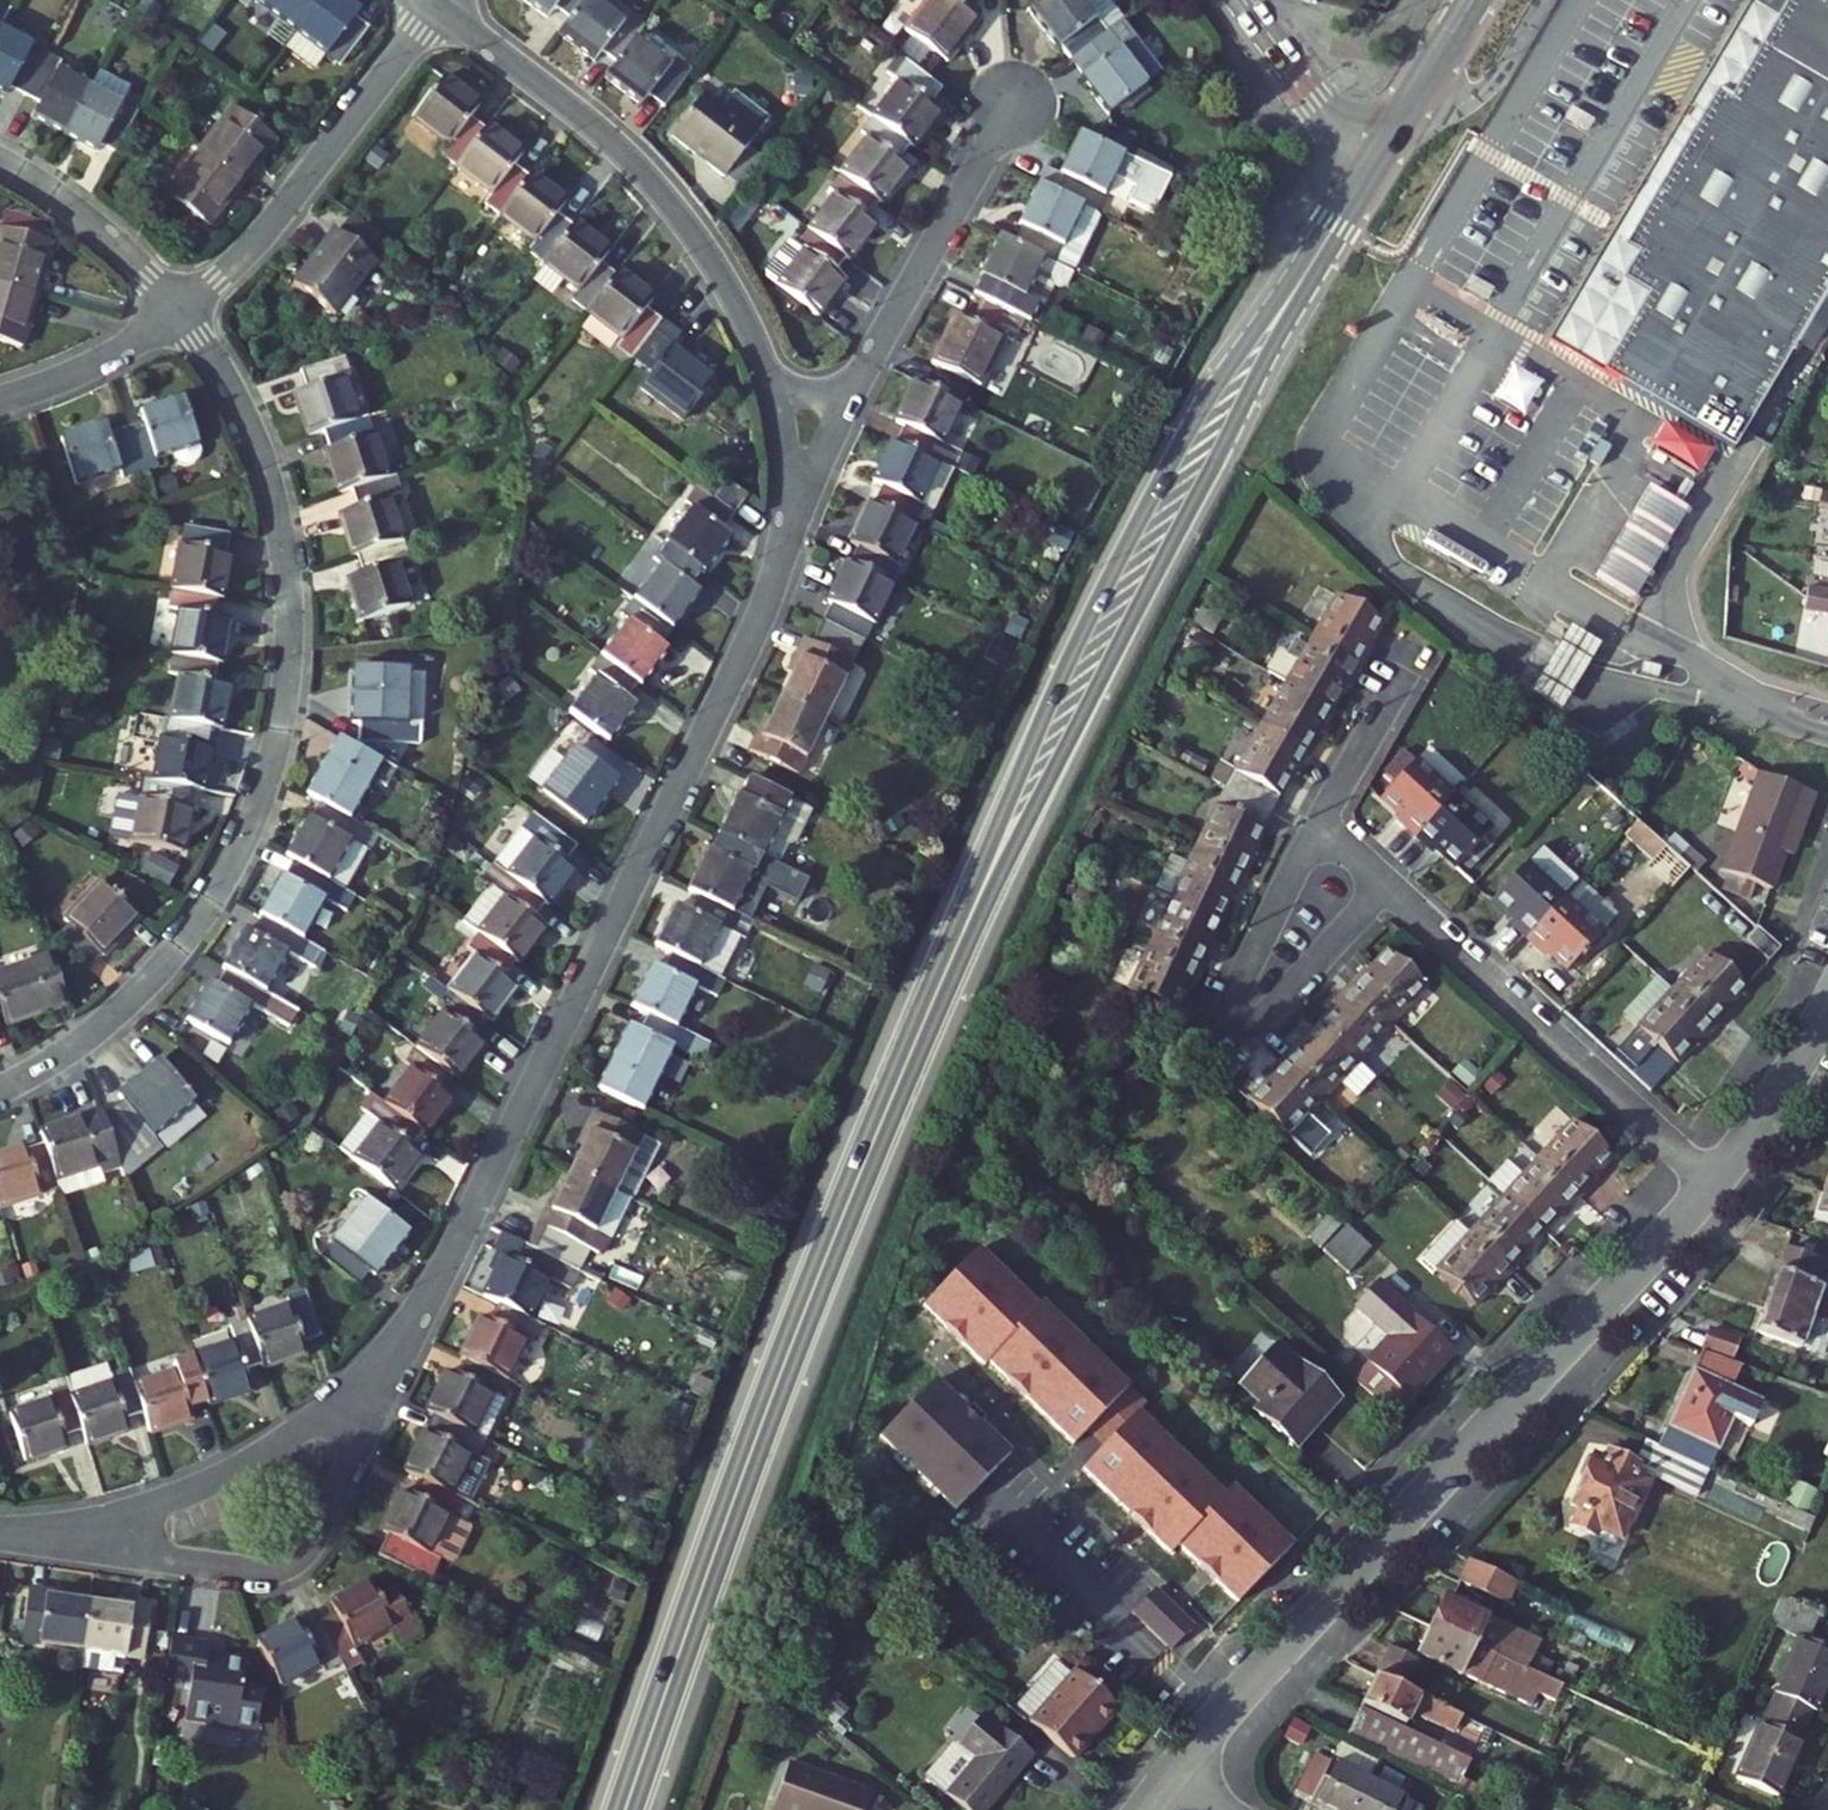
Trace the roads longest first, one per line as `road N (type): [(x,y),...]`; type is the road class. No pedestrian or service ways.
road 1 (residential): [(0,1533),(130,1513),(259,1457),(341,1397),(421,1309),(751,638),(785,536)]
road 2 (secondary): [(969,920),(801,1320),(626,1809)]
road 3 (residential): [(0,1091),(106,1021),(176,951),(240,848),(278,737),(289,621),(273,504),(237,403),(178,312)]
road 4 (residential): [(1714,1185),(1381,1540),(1169,1781)]
road 5 (secondary): [(1334,229),(1209,396),(1113,571),(1051,701),(969,920)]
road 6 (secondary): [(969,920),(1032,814),(1334,229)]
road 7 (residential): [(438,10),(609,140),(659,190),(725,283),(772,387)]
road 8 (residential): [(1714,1185),(1390,886)]
road 9 (residential): [(1319,824),(1226,1011),(1251,1030),(1390,886)]
road 10 (residential): [(438,10),(277,219),(178,312)]
road 11 (residential): [(853,390),(1018,92)]
road 12 (residential): [(0,162),(94,223),(178,312)]
road 13 (tertiary): [(1242,0),(1370,173)]
road 14 (residential): [(1827,1010),(1714,1185)]
road 15 (secondary): [(1473,0),(1370,173)]
road 16 (residential): [(178,312),(103,360),(0,401)]
road 17 (residential): [(1319,824),(1408,657)]
road 18 (residential): [(785,536),(853,390)]
road 19 (residential): [(772,387),(783,444),(785,536)]

